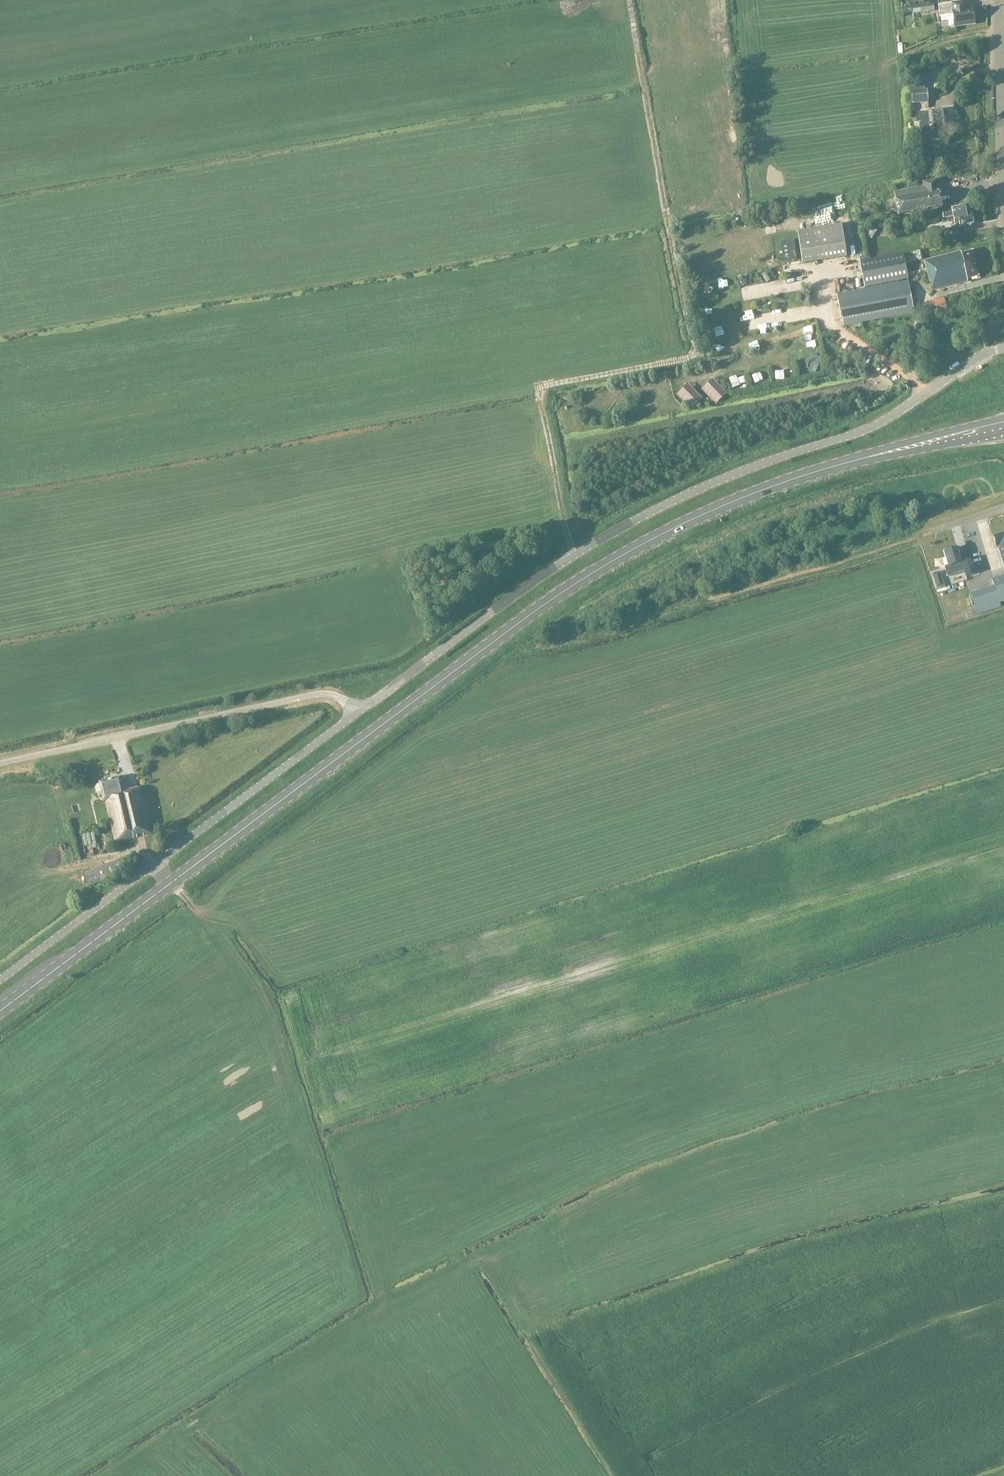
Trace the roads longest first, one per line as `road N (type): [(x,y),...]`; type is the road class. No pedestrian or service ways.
road 1 (primary): [(0,1010),(574,585),(728,504),(862,459)]
road 2 (unclassified): [(357,714),(510,598),(618,530),(742,471),(880,423),(1003,348)]
road 3 (unclassified): [(0,980),(357,714)]
road 4 (unclassified): [(0,763),(314,696),(338,698),(357,714)]
road 5 (tertiary): [(1003,190),(998,0)]
road 6 (primary): [(1003,418),(862,459)]
road 7 (primary): [(862,459),(1003,431)]

